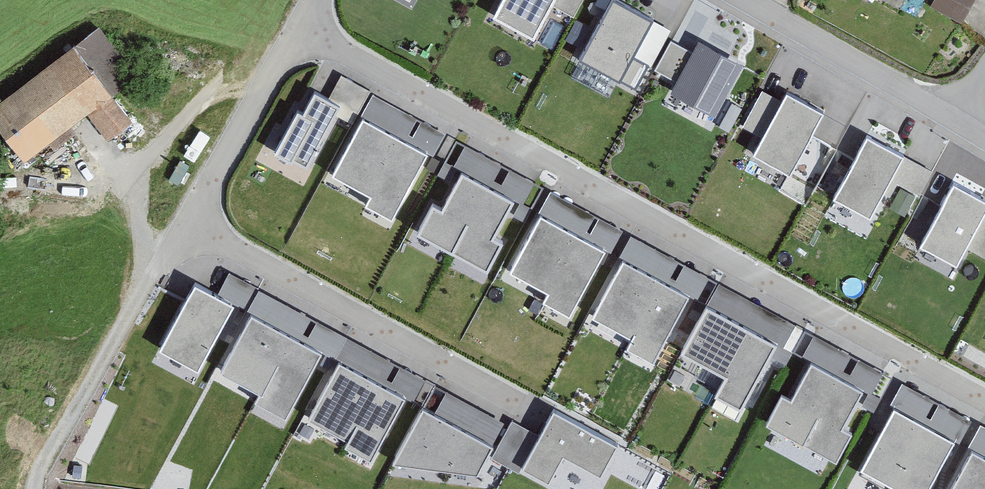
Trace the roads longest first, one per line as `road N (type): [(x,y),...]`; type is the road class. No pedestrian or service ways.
road 1 (residential): [(304,20),(984,393)]
road 2 (residential): [(514,401),(186,221),(304,20)]
road 3 (residential): [(743,0),(954,119)]

